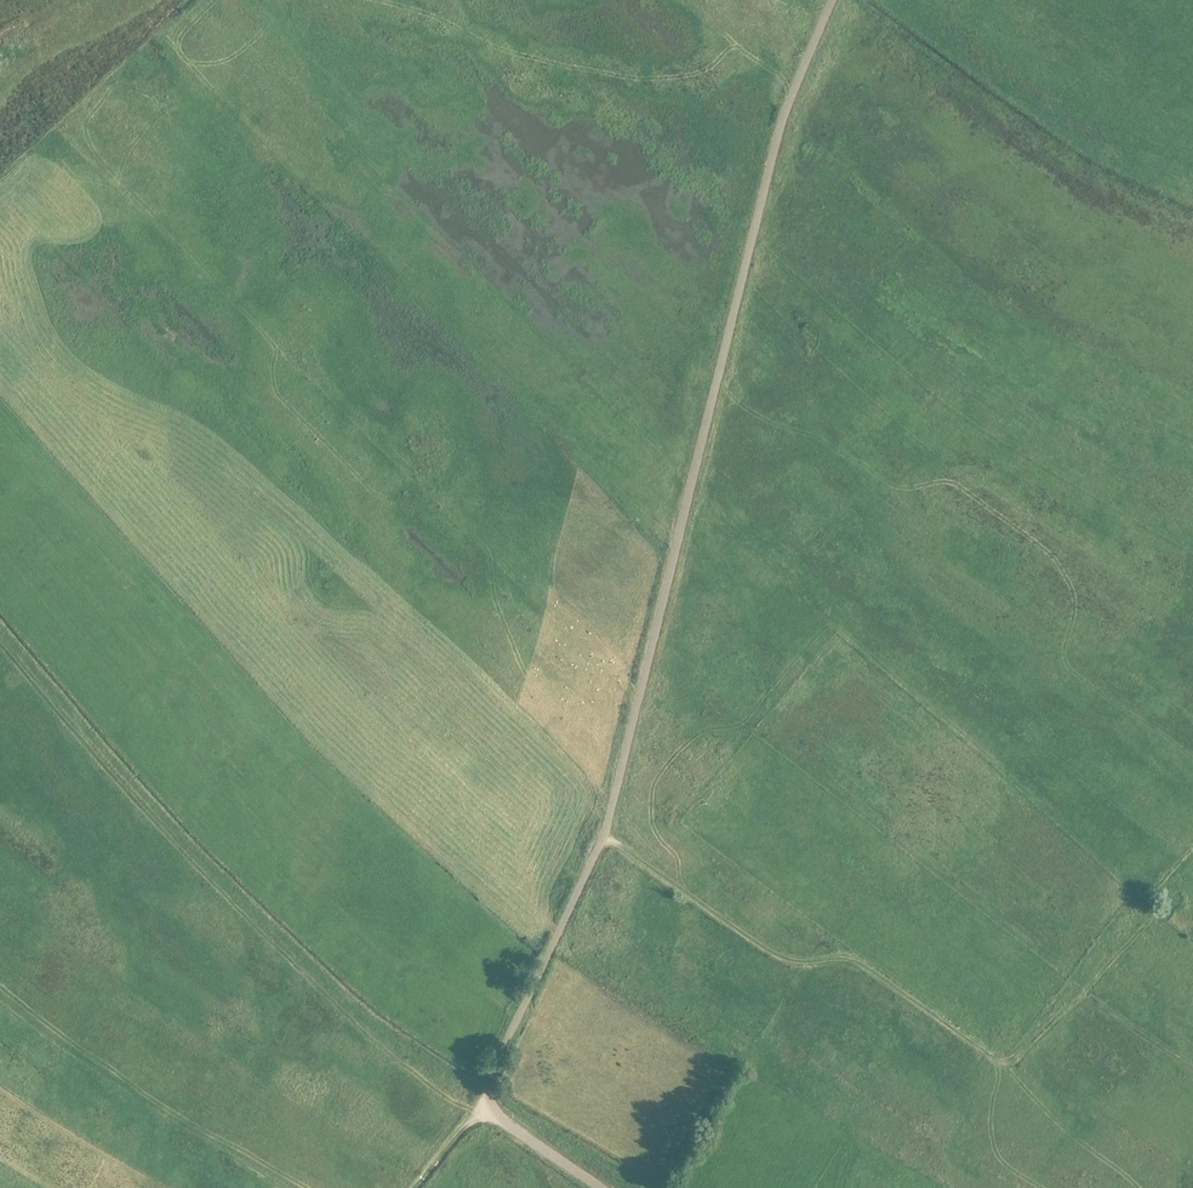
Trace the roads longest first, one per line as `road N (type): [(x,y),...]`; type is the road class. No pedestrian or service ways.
road 1 (track): [(0,640),(231,904),(437,1081),(486,1107)]
road 2 (track): [(1058,1021),(1013,1064),(986,1058),(845,957),(787,960),(604,836)]
road 3 (unclassified): [(597,1187),(522,1138),(486,1107),(487,1093)]

